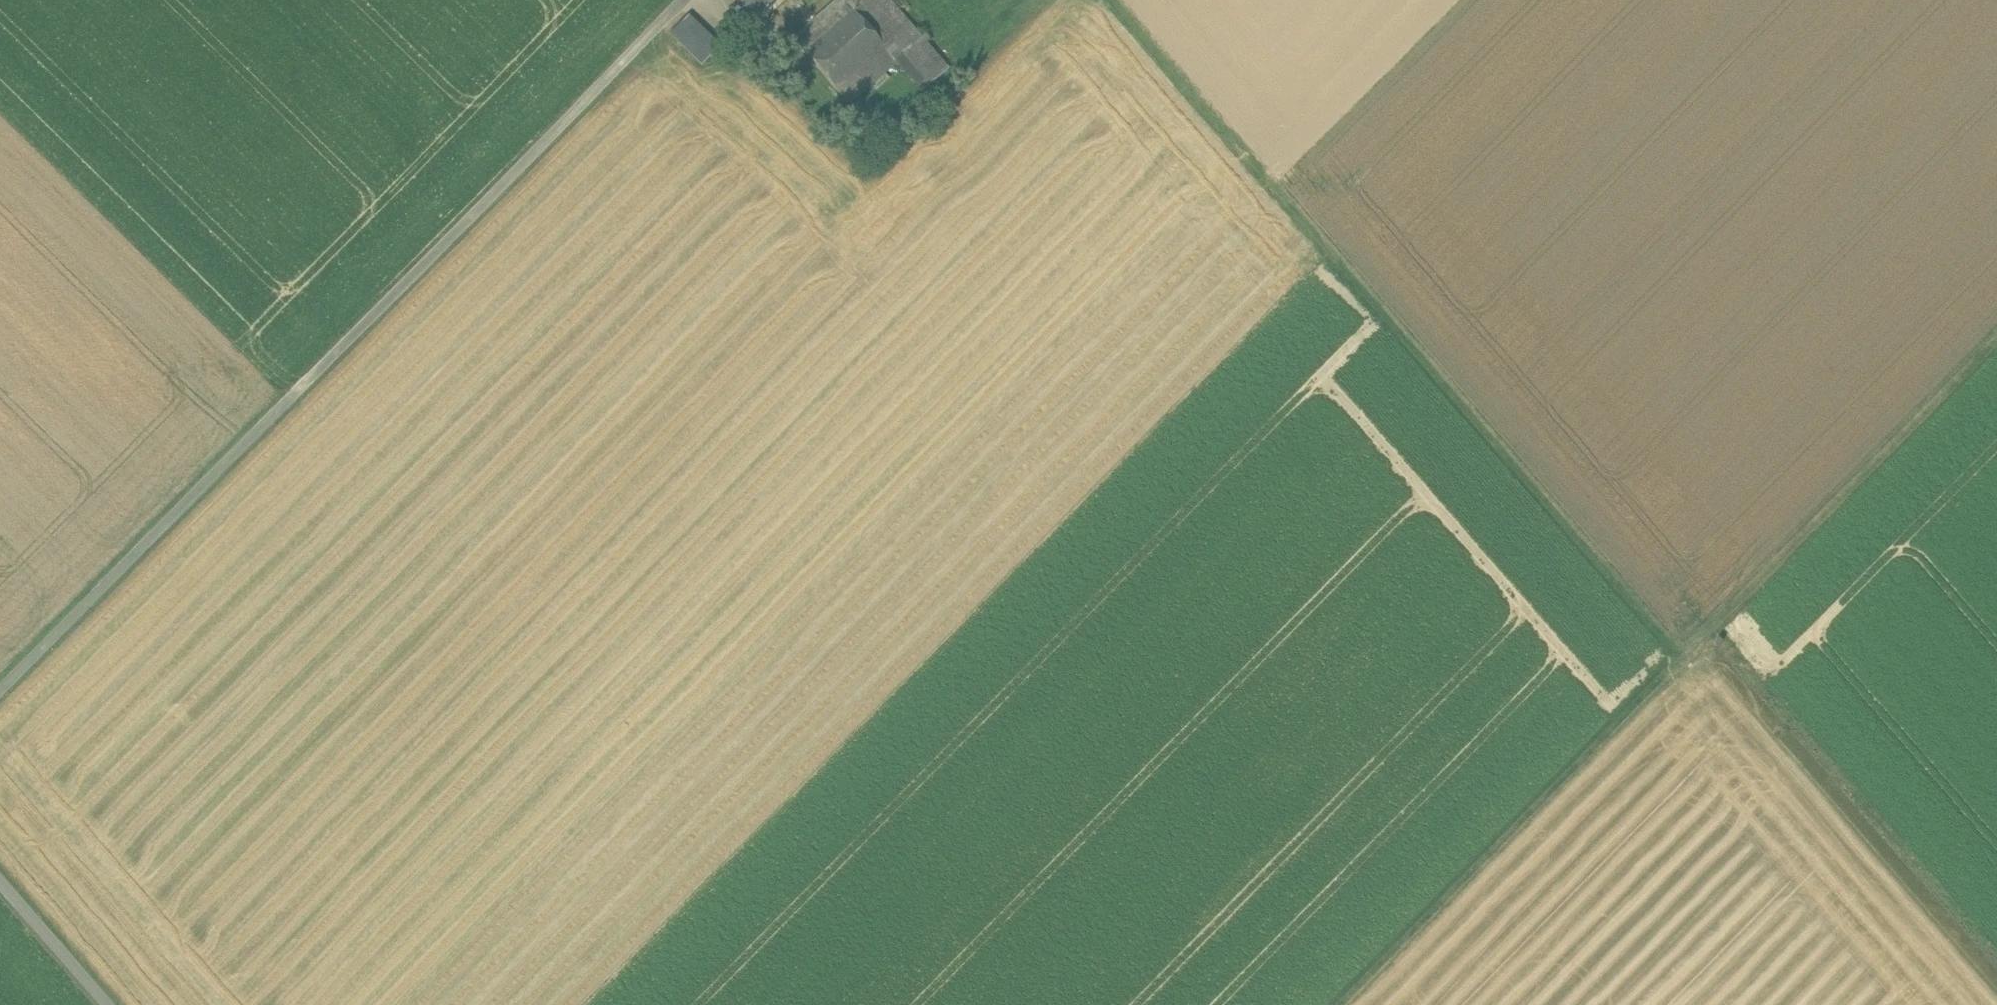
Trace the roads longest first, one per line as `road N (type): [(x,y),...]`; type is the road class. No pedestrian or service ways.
road 1 (unclassified): [(0,691),(680,0)]
road 2 (track): [(1339,1004),(1996,337)]
road 3 (track): [(1683,656),(1117,0)]
road 4 (unclassified): [(108,1004),(0,879)]

